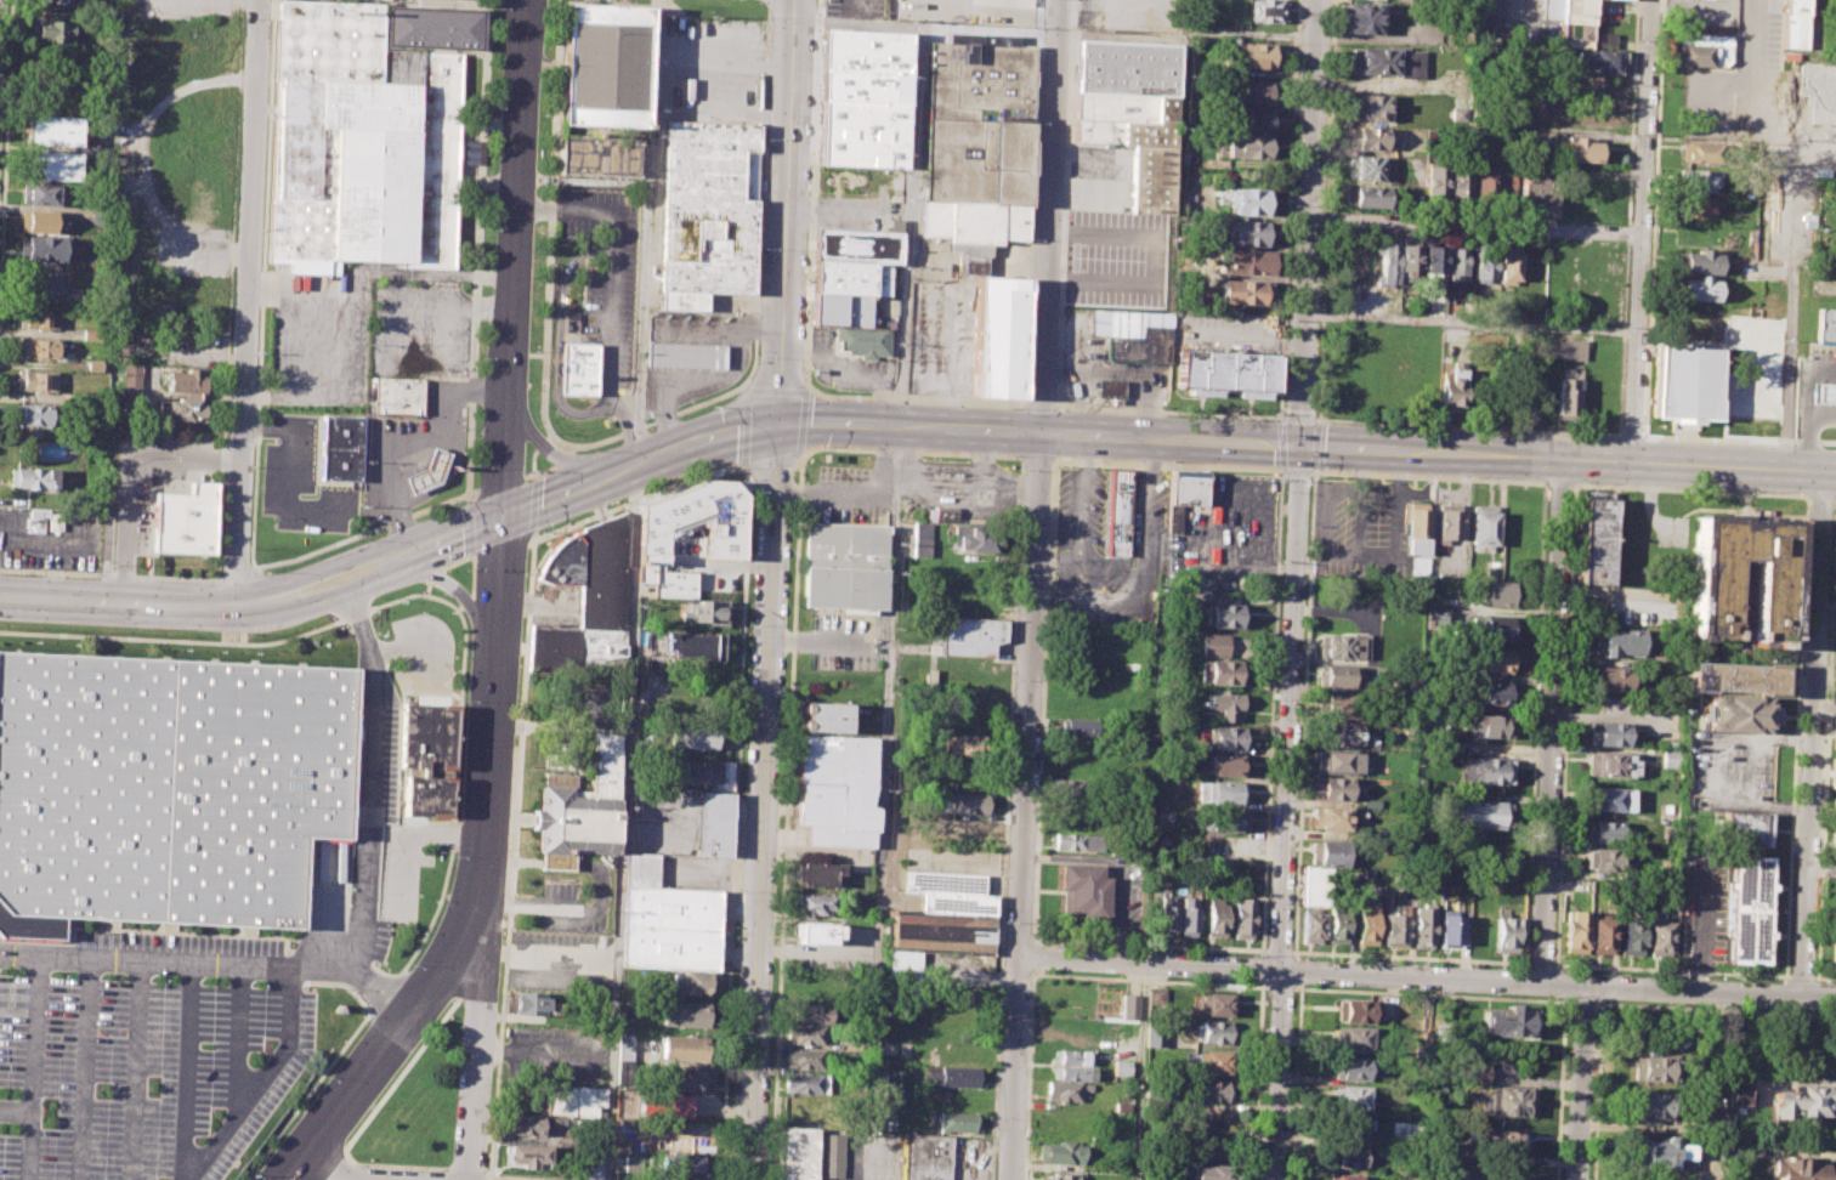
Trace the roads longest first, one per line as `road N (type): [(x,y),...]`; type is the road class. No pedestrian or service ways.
road 1 (residential): [(793,0),(744,1179)]
road 2 (residential): [(1317,0),(1281,971)]
road 3 (secondary): [(1039,433),(1835,474)]
road 4 (residential): [(1010,1179),(1039,433)]
road 5 (secondary): [(500,518),(486,832),(463,929),(431,985),(284,1179)]
road 6 (residential): [(258,0),(237,608)]
road 7 (secondary): [(500,518),(731,432),(778,422),(1039,433)]
road 8 (residential): [(1835,999),(1281,971)]
road 9 (residential): [(1824,473),(1803,998)]
road 10 (residential): [(1562,460),(1542,985)]
road 11 (secondary): [(526,0),(500,518)]
road 12 (residential): [(1631,464),(1651,0)]
road 13 (residential): [(1039,433),(1058,0)]
road 14 (residential): [(1309,222),(1640,232)]
road 15 (residential): [(1281,971),(1019,957)]
road 16 (residential): [(463,929),(481,986),(465,1179)]
road 17 (secondary): [(0,598),(237,608)]
road 18 (residential): [(1281,971),(1273,1179)]
road 19 (residential): [(1583,987),(1577,1179)]
road 20 (secondary): [(237,608),(273,613),(299,606),(393,573),(412,551)]
road 21 (secondary): [(412,551),(382,546),(270,586),(237,608)]
road 22 (secondary): [(634,469),(555,455),(506,392)]
road 23 (secondary): [(393,573),(424,571),(448,583),(465,600),(493,665)]

